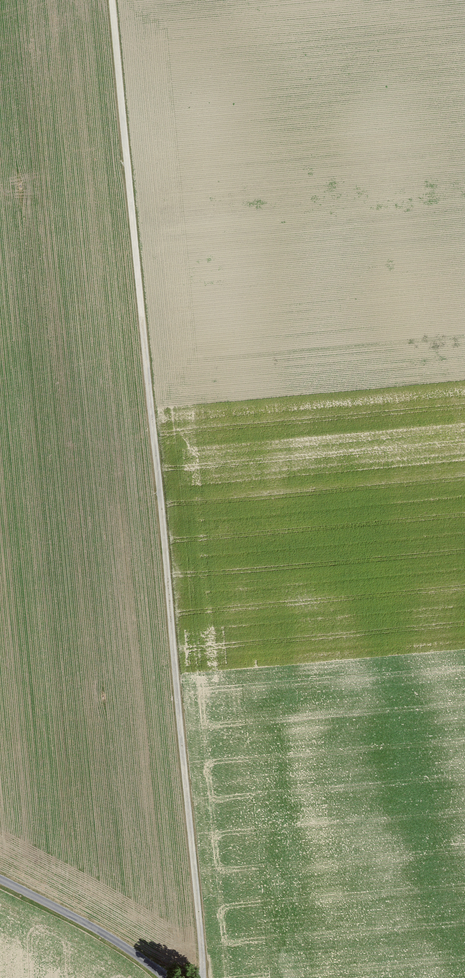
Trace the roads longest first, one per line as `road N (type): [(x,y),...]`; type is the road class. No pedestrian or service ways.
road 1 (track): [(140,318),(203,977)]
road 2 (track): [(140,318),(111,0)]
road 3 (track): [(172,977),(0,884)]

